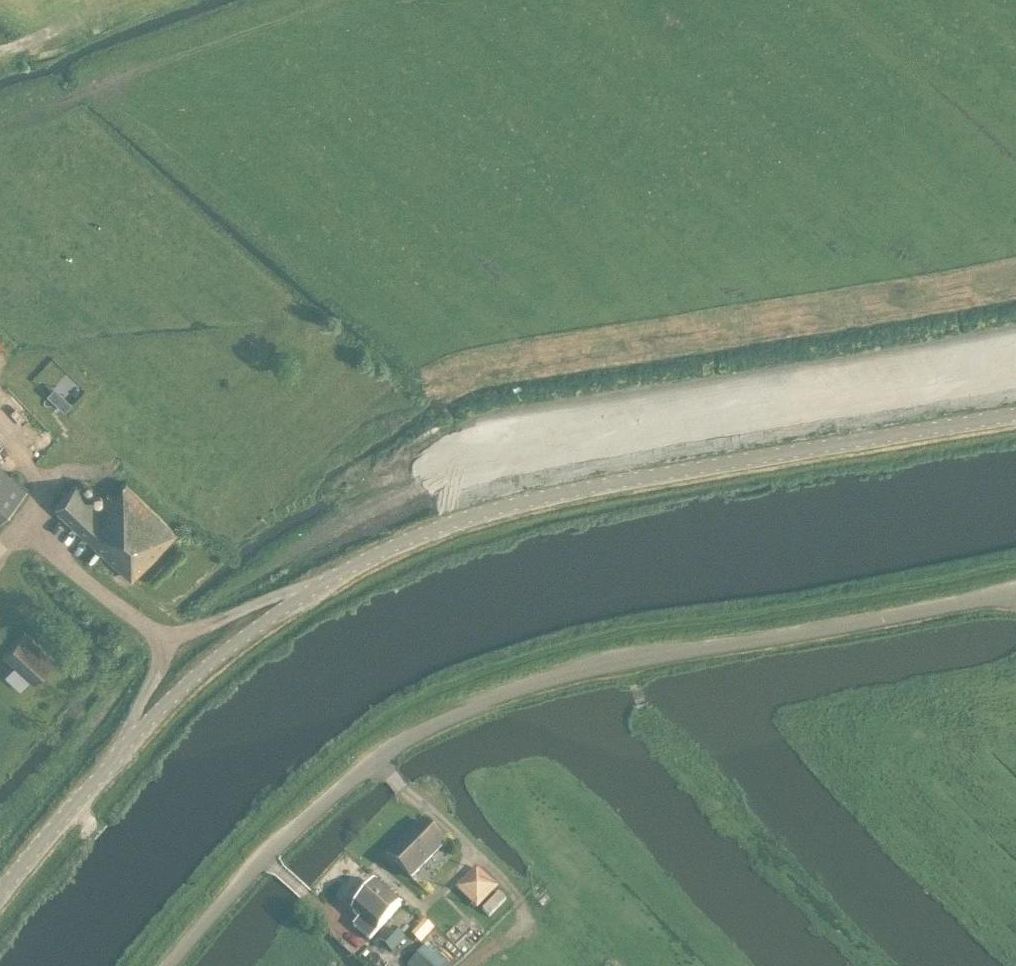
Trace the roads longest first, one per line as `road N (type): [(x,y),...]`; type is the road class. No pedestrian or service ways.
road 1 (unclassified): [(0,901),(86,794),(211,668),(362,566),(500,510),(1015,418)]
road 2 (tertiary): [(172,965),(295,827),(390,750),(497,700),(627,657),(823,634),(1015,591)]

